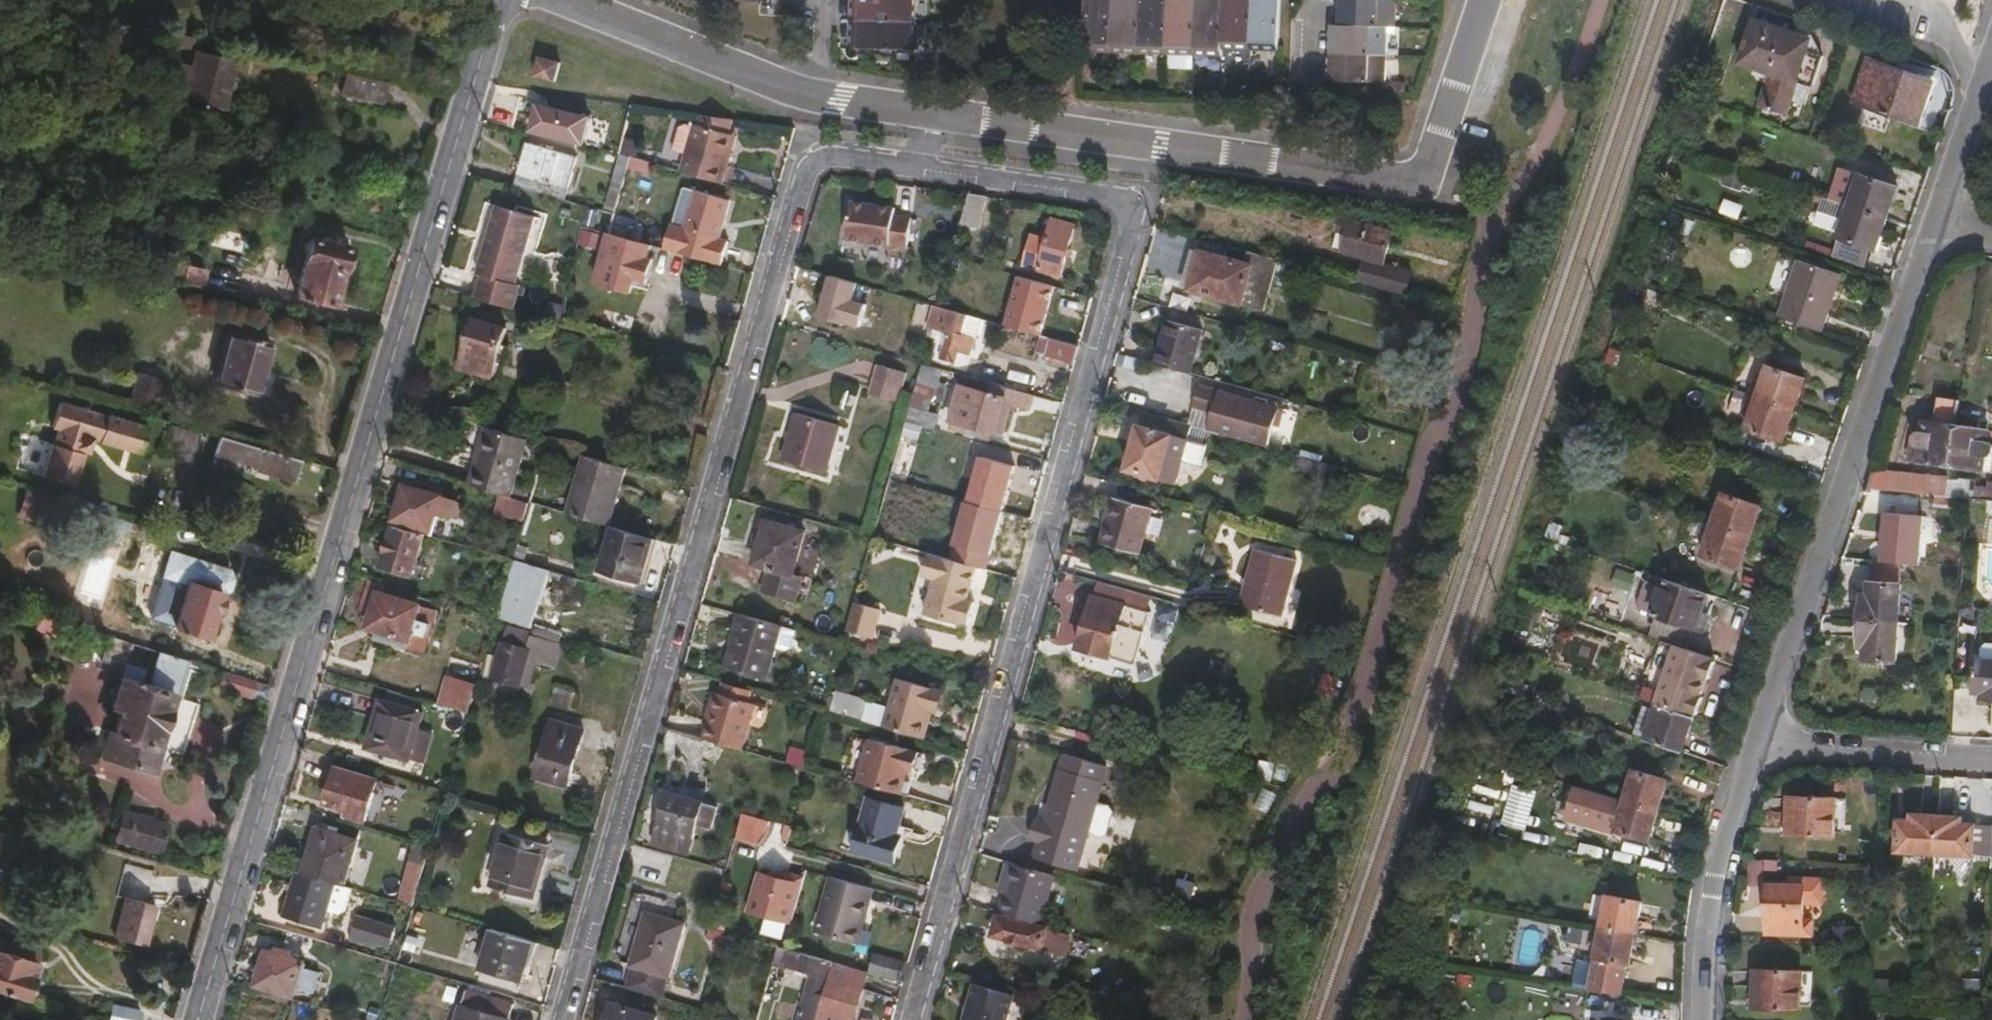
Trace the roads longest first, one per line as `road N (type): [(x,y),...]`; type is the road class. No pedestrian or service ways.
road 1 (residential): [(914,1019),(1133,227),(1123,196),(844,155),(806,163),(567,1019)]
road 2 (residential): [(564,0),(839,102),(1426,180),(1486,0)]
road 3 (secondary): [(201,1019),(501,0)]
road 4 (residential): [(1933,216),(1758,739)]
road 5 (residential): [(1758,739),(1720,853),(1710,1019)]
road 6 (residential): [(1758,739),(1991,752)]
road 7 (residential): [(1991,53),(1933,216)]

